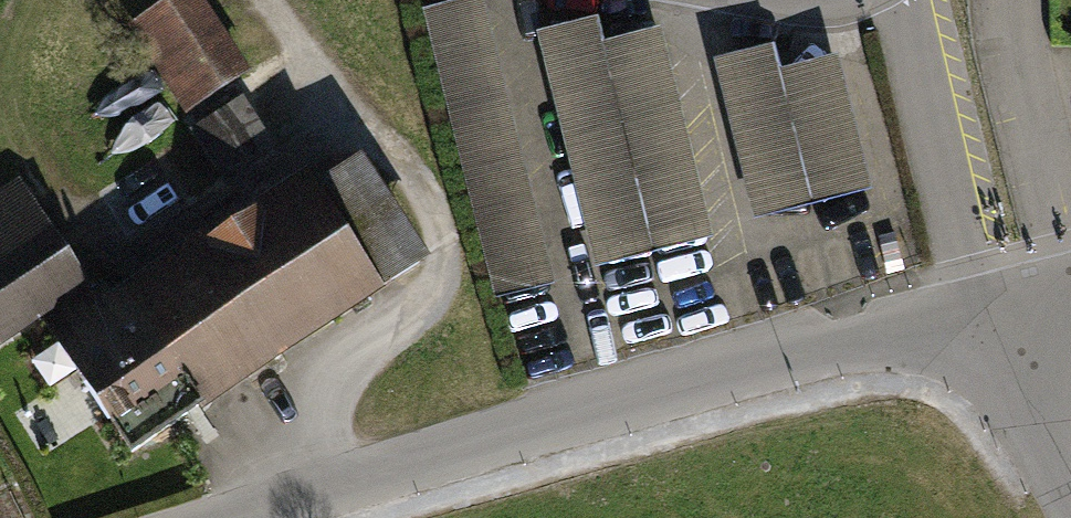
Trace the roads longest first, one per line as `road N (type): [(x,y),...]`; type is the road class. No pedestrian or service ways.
road 1 (unclassified): [(986,317),(224,517)]
road 2 (track): [(26,0),(13,22),(5,90),(28,155),(127,266)]
road 3 (unclassified): [(986,317),(1070,505)]
road 4 (track): [(355,129),(261,0)]

